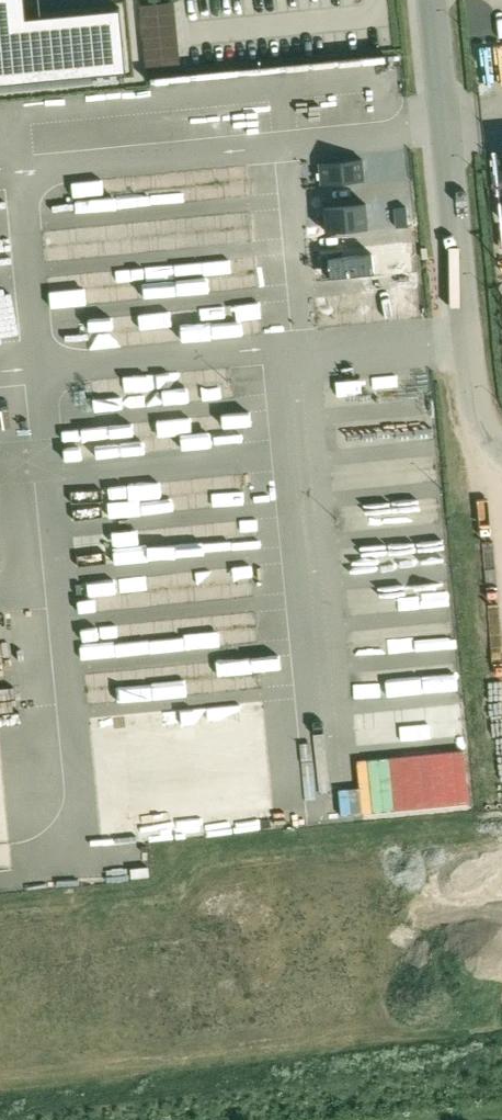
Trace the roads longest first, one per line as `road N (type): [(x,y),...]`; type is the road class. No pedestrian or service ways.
road 1 (unclassified): [(434,0),(476,416),(501,457)]

